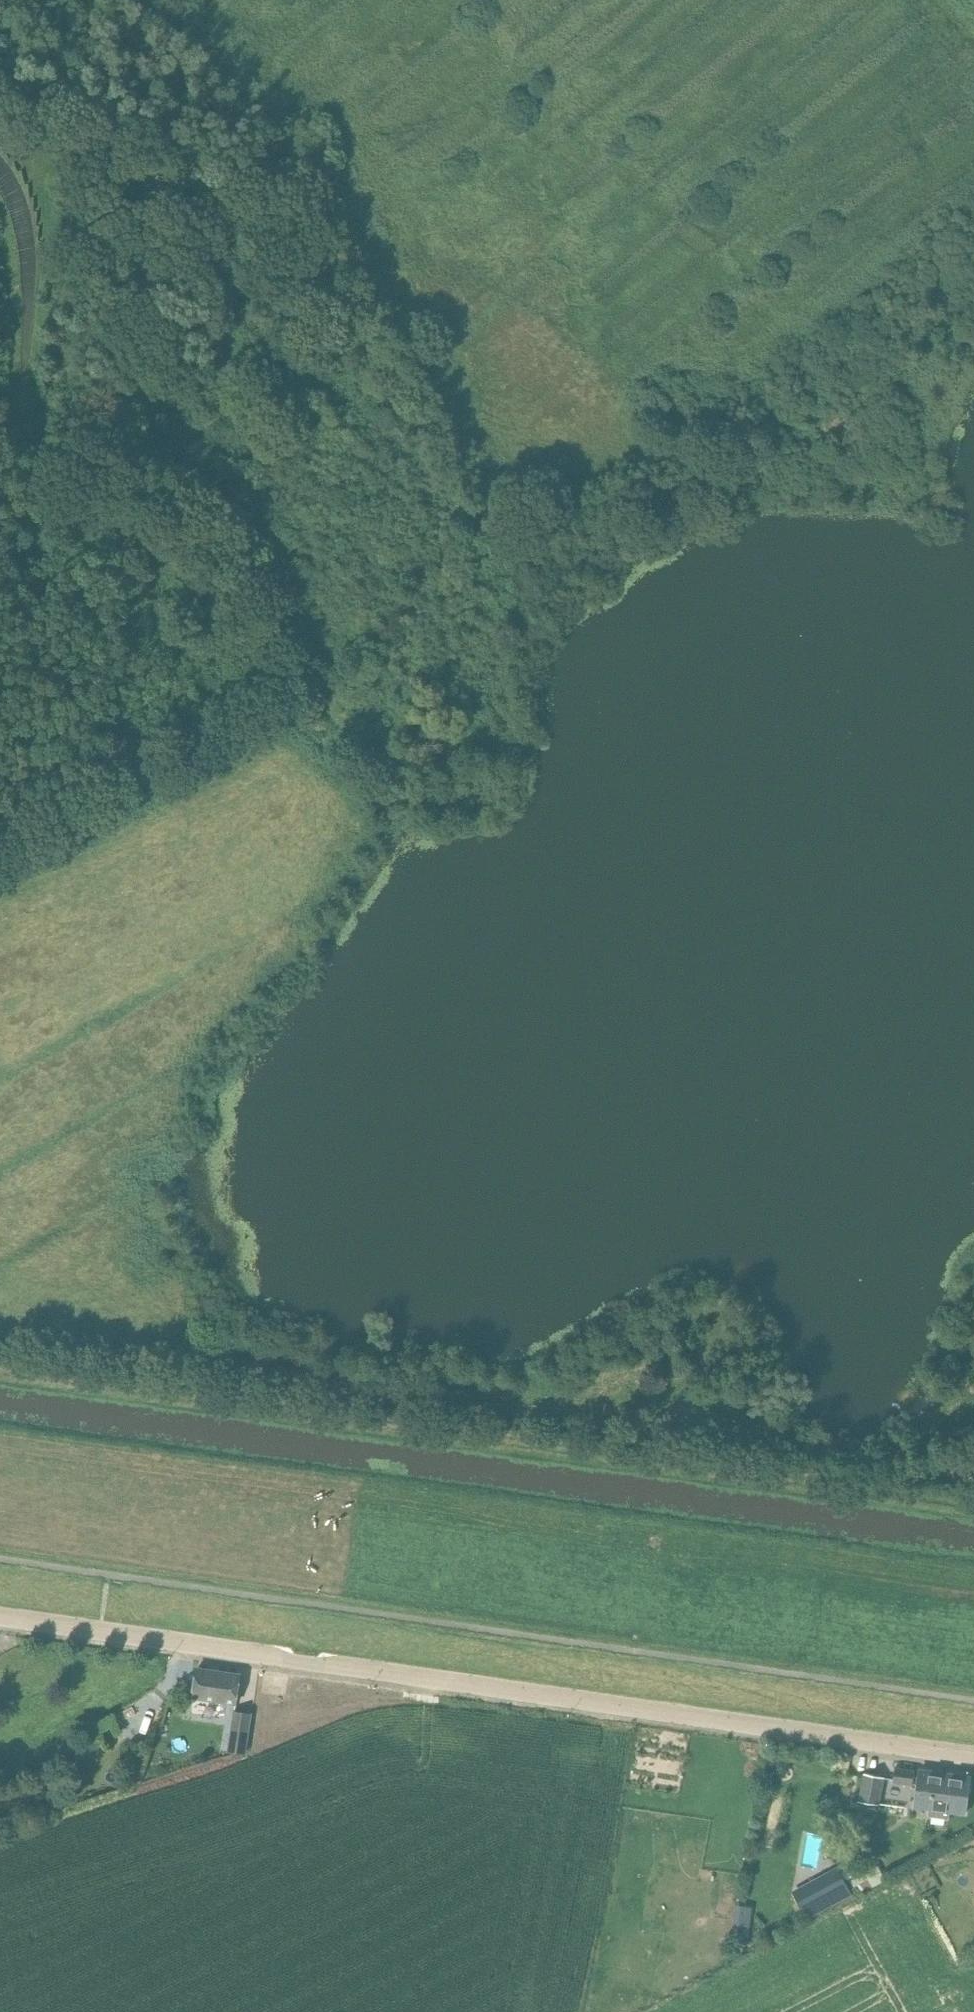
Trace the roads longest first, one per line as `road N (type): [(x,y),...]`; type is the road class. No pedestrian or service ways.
road 1 (unclassified): [(973,1758),(0,1616)]

